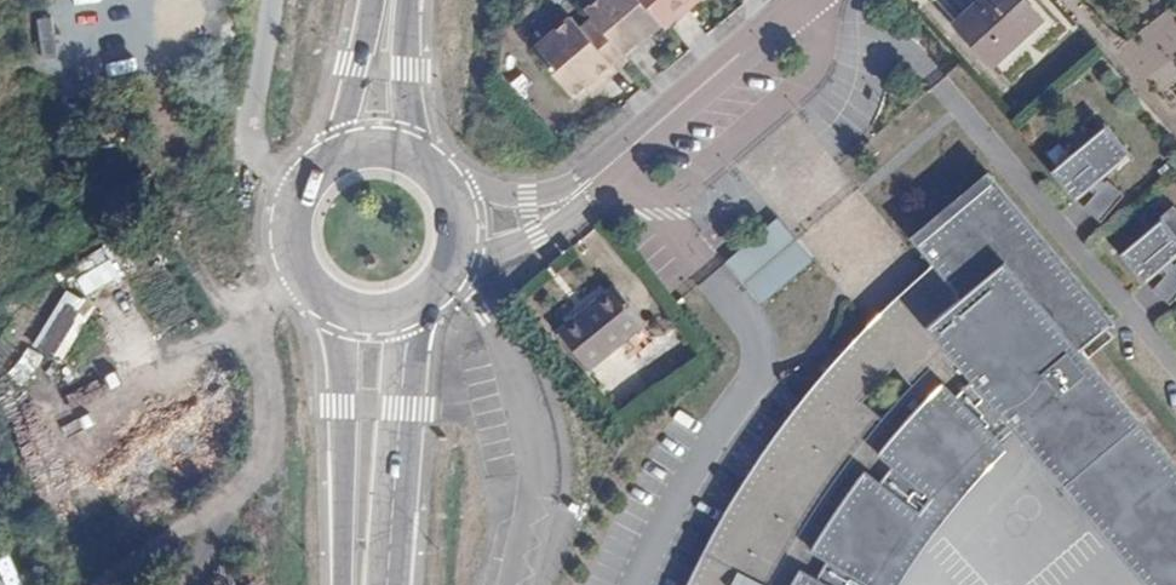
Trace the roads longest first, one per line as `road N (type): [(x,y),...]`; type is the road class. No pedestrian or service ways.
road 1 (secondary): [(382,584),(406,366),(427,300)]
road 2 (secondary): [(327,302),(345,406),(343,584)]
road 3 (residential): [(775,23),(573,196)]
road 4 (track): [(301,187),(251,147),(276,0)]
road 5 (secondary): [(328,158),(301,187),(290,222),(302,275),(327,302)]
road 6 (secondary): [(374,0),(328,158)]
road 7 (secondary): [(423,157),(406,67),(409,0)]
road 8 (residential): [(454,268),(533,228),(573,196)]
road 9 (residential): [(573,196),(528,202),(449,184)]

